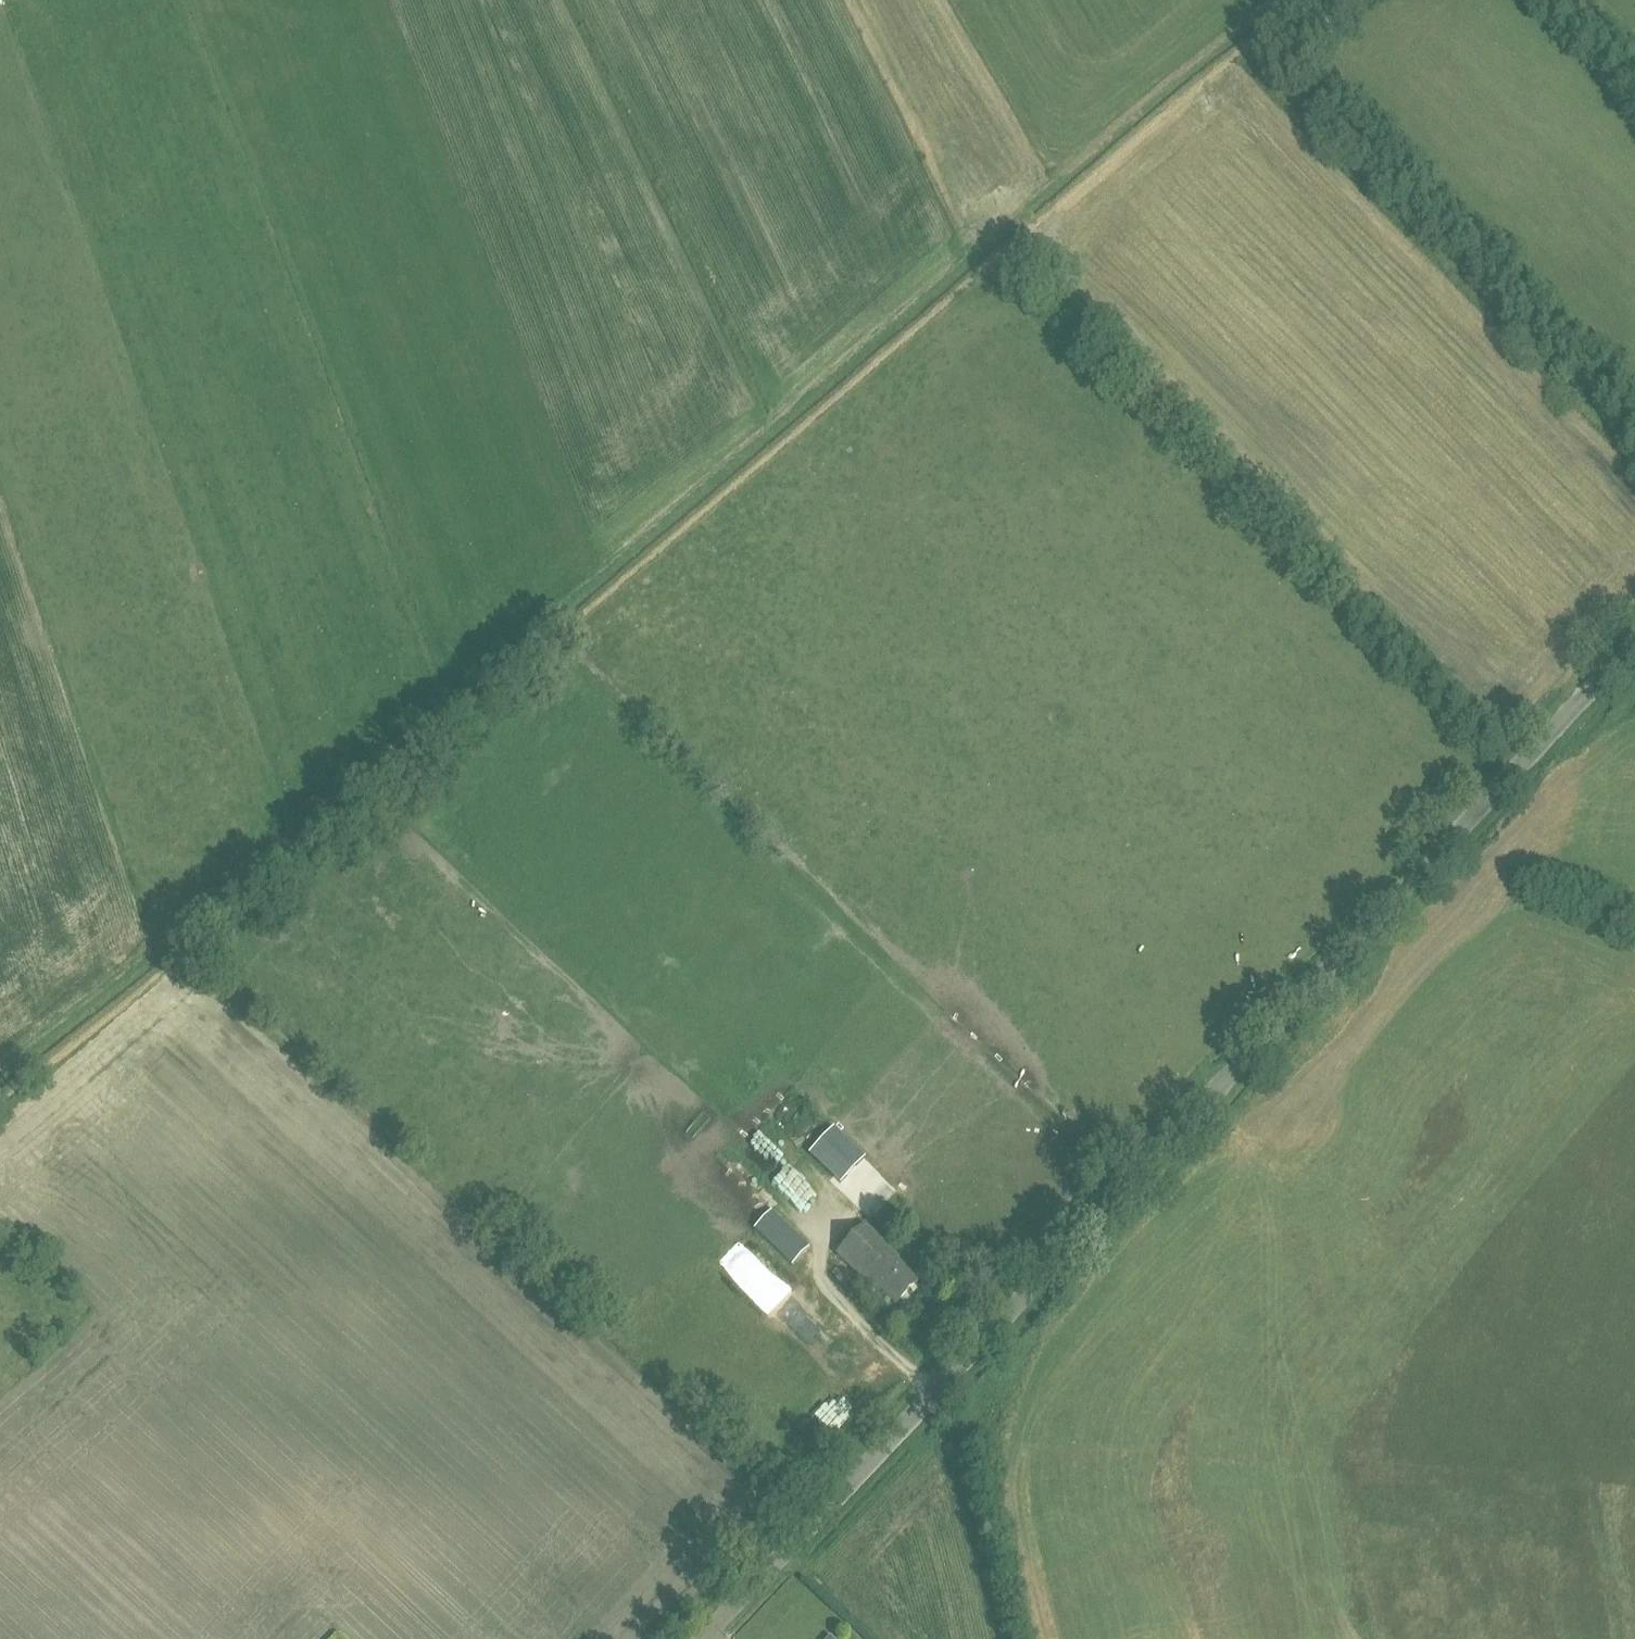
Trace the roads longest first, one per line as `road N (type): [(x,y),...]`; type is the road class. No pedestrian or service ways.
road 1 (unclassified): [(703,1638),(1634,642)]

